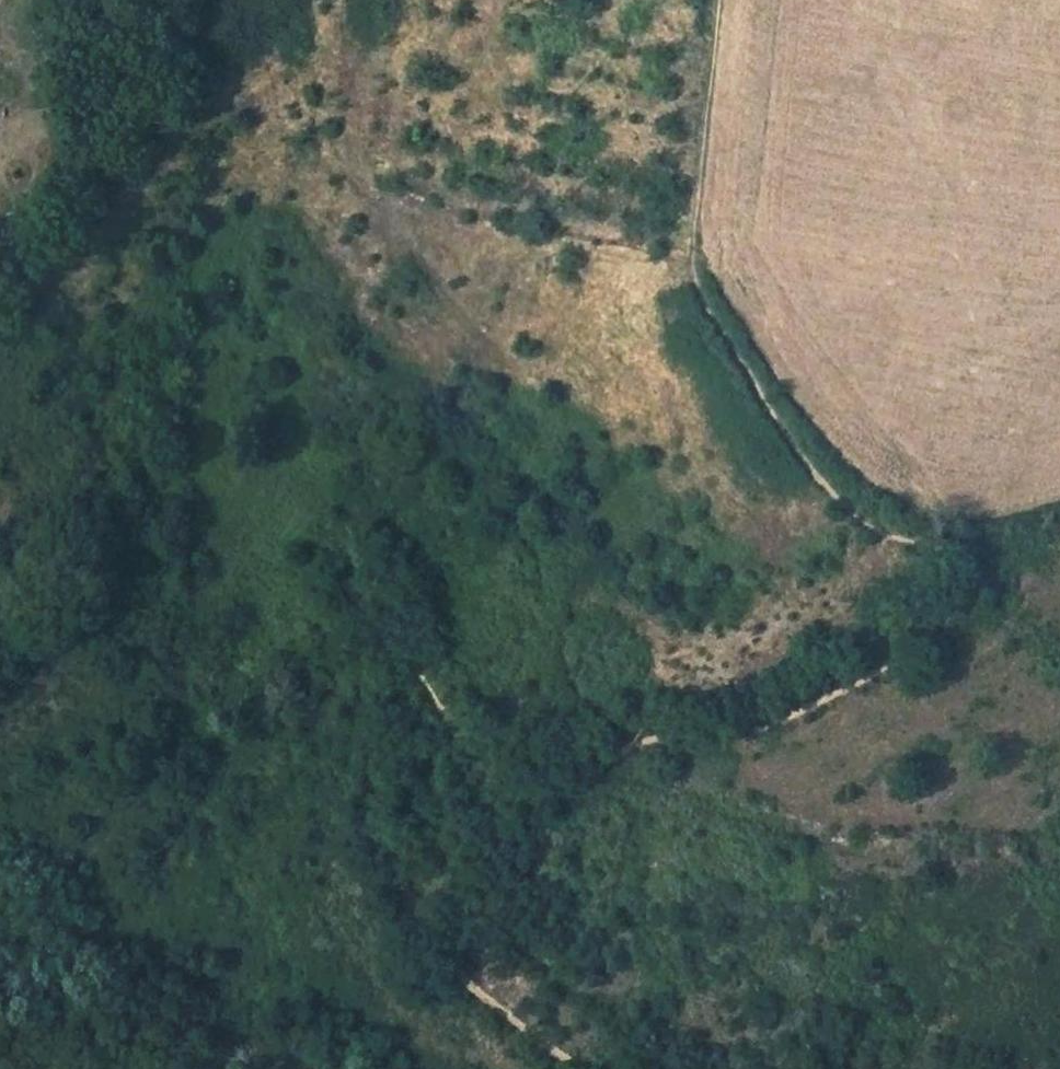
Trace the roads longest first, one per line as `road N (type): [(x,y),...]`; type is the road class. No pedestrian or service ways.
road 1 (track): [(717,0),(695,145),(691,267)]

